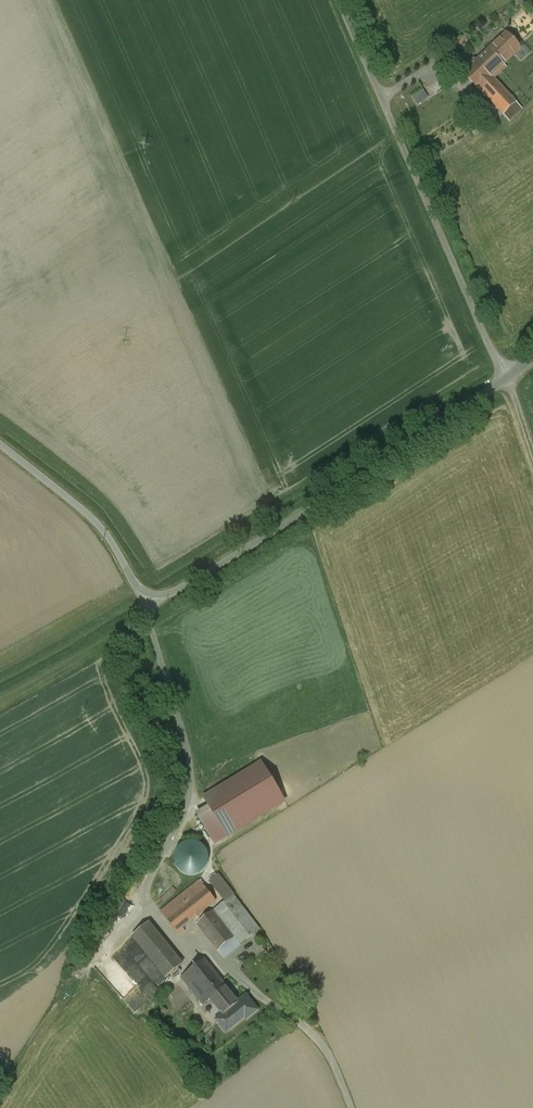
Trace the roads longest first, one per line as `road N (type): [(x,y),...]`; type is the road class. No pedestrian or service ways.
road 1 (unclassified): [(146,606),(510,377)]
road 2 (unclassified): [(510,377),(337,0)]
road 3 (unclassified): [(146,606),(191,772),(184,812),(140,903)]
road 4 (unclassified): [(0,444),(90,515),(146,606)]
road 5 (unclassified): [(271,1004),(140,903)]

